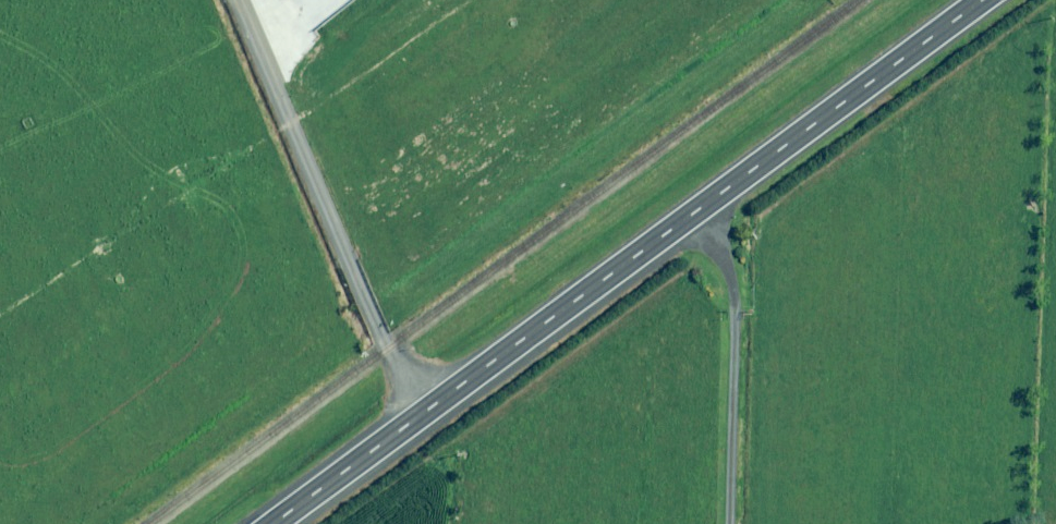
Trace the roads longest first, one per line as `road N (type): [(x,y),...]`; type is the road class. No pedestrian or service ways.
road 1 (primary): [(982,0),(273,523)]
road 2 (track): [(237,0),(341,247),(423,413)]
road 3 (track): [(734,523),(740,317),(711,200)]

